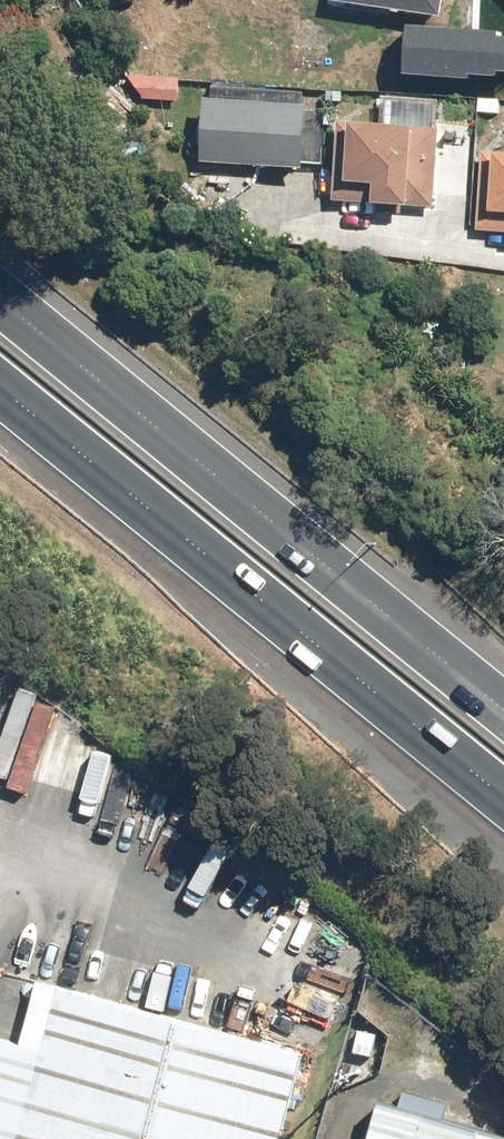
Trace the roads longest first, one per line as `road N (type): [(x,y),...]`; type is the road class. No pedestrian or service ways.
road 1 (motorway): [(0,294),(503,712)]
road 2 (motorway): [(503,783),(0,380)]

